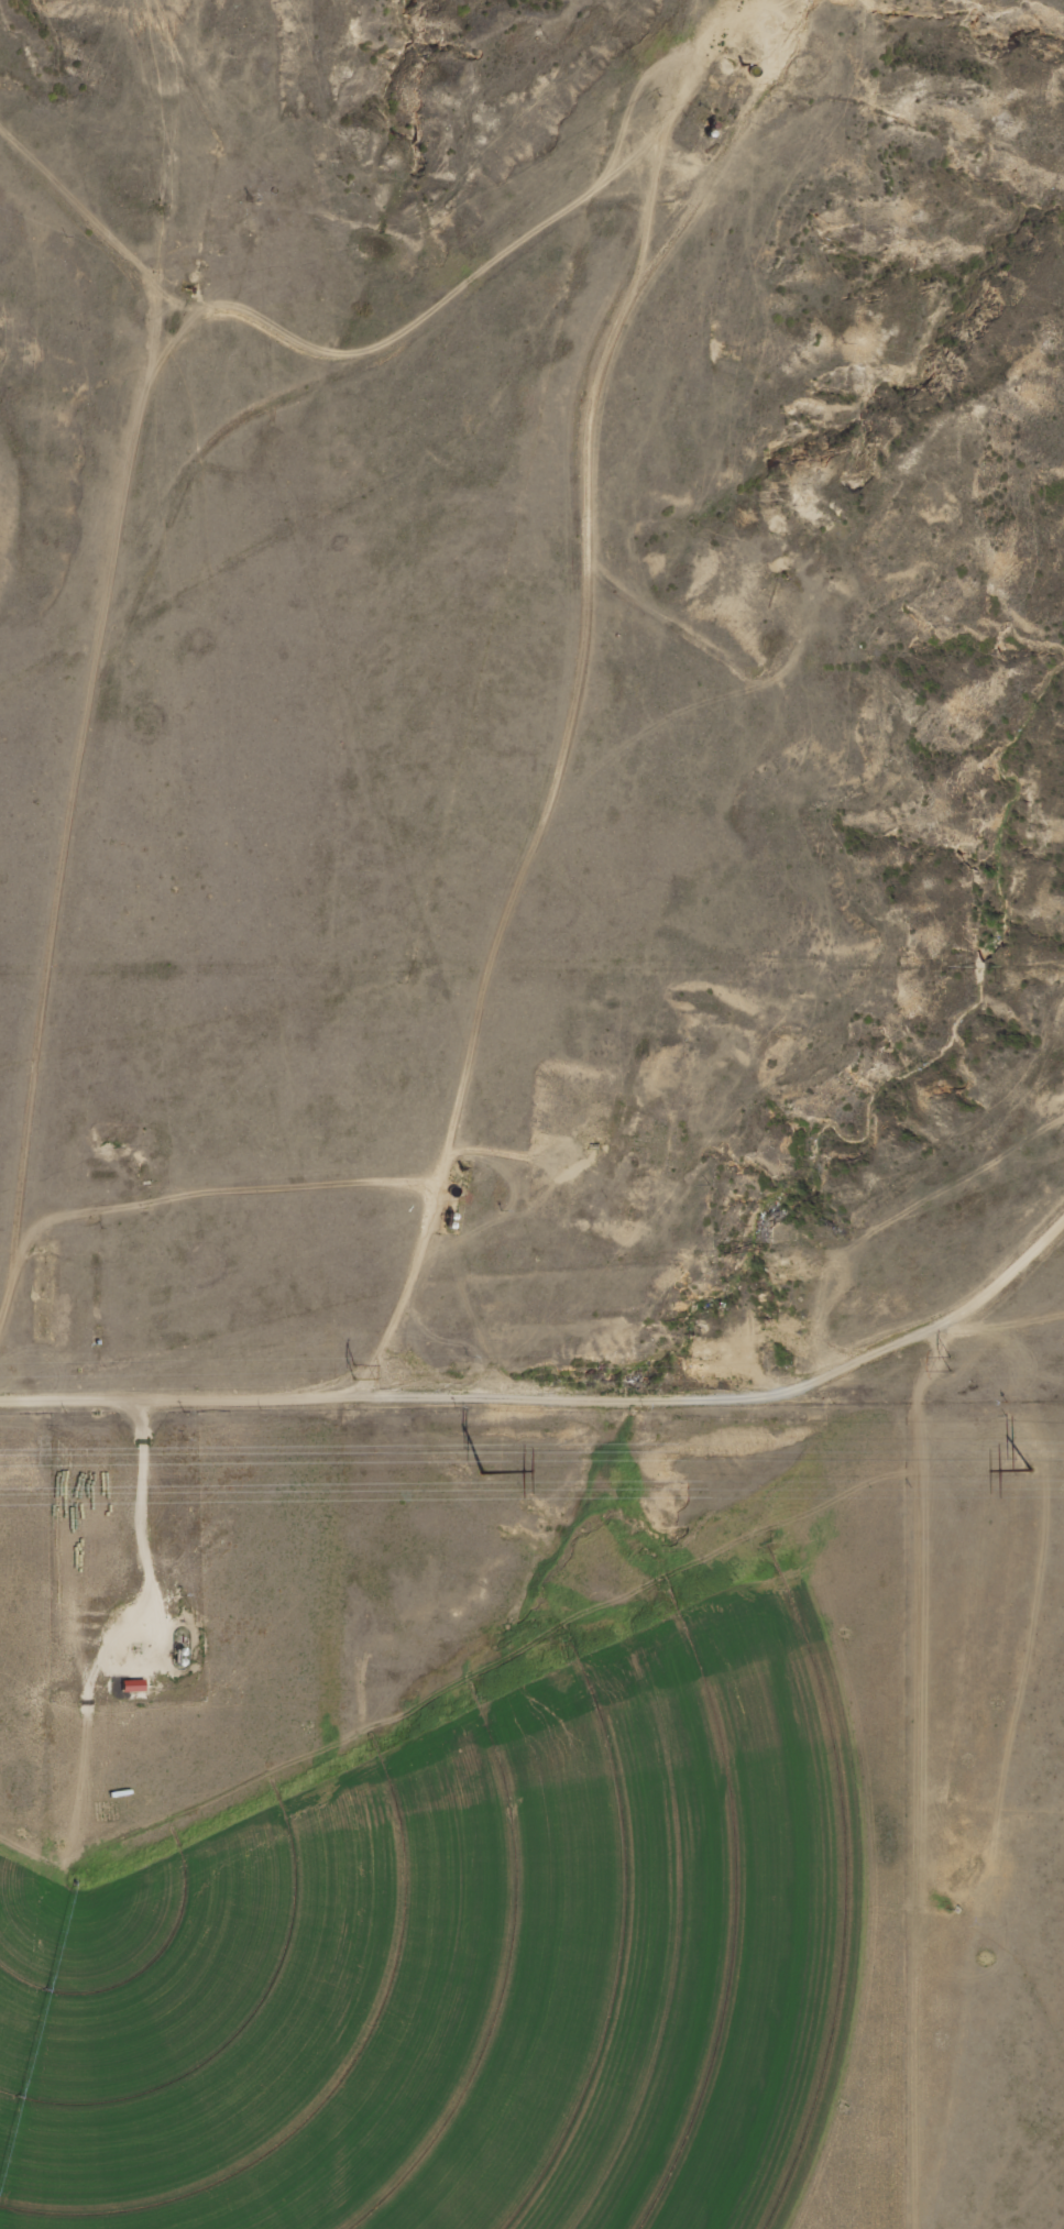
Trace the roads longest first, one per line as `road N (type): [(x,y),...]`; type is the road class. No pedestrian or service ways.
road 1 (residential): [(1063,1206),(747,1365),(0,1377)]

